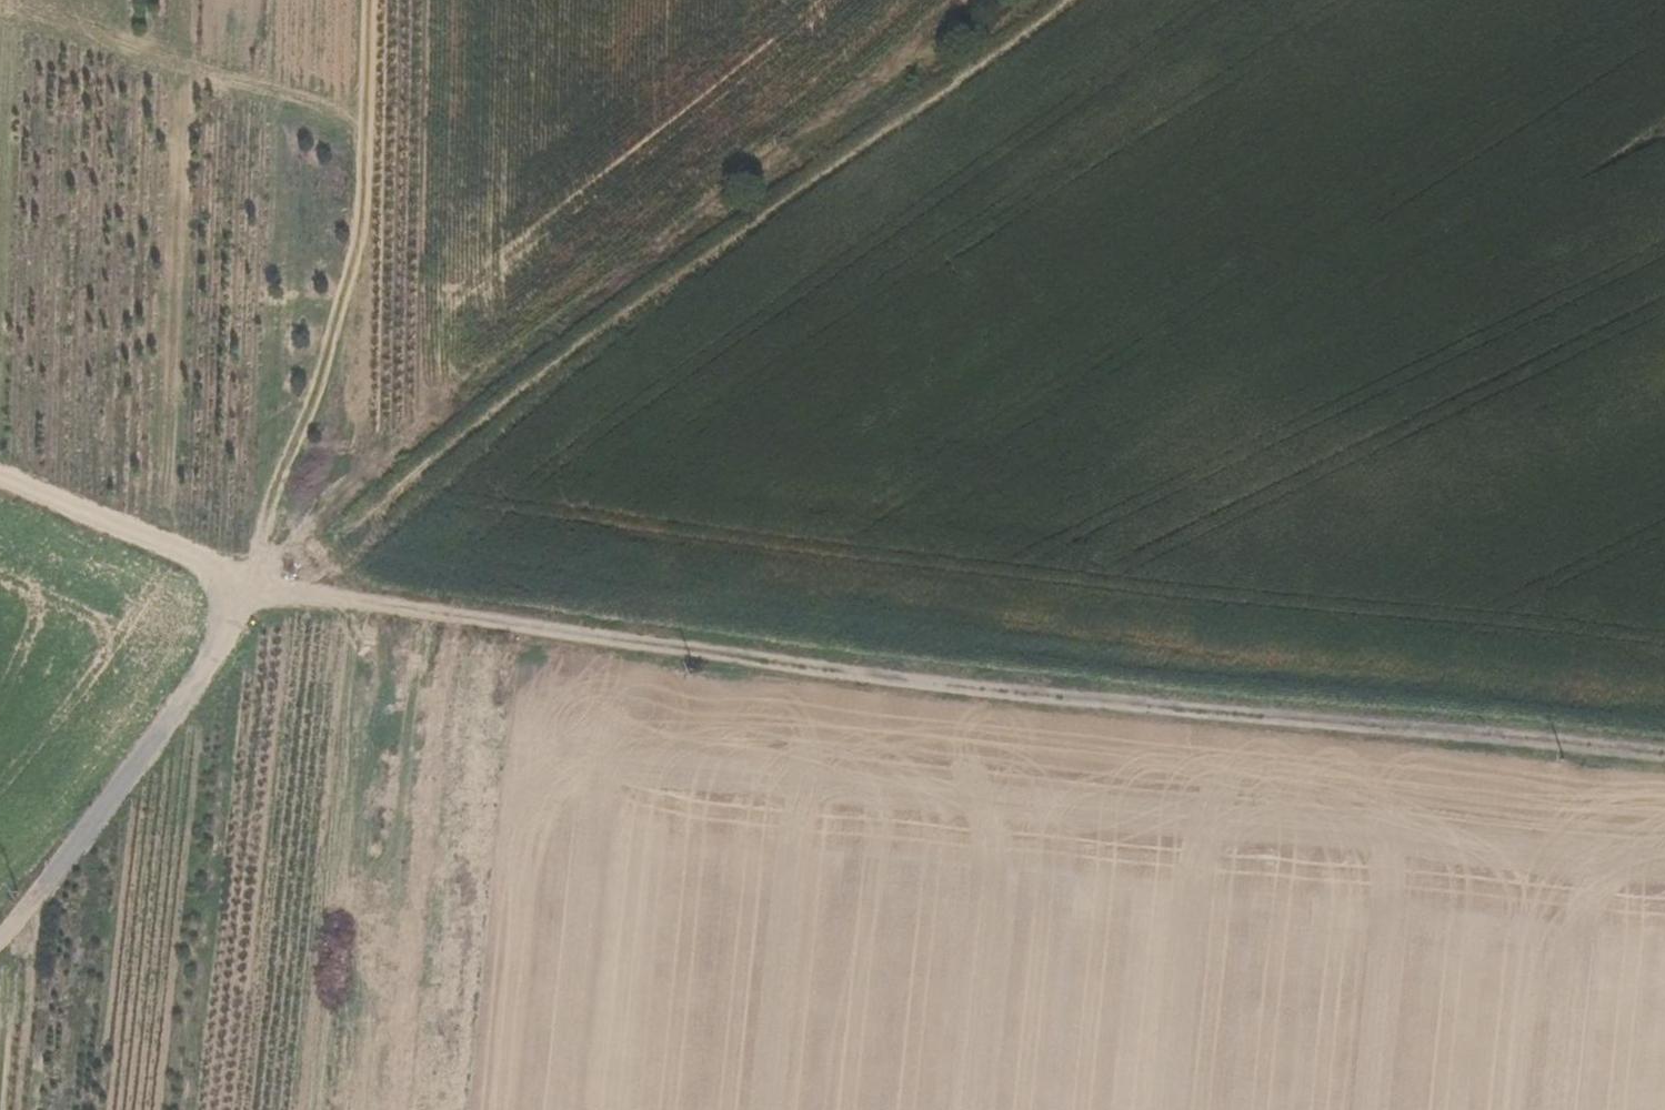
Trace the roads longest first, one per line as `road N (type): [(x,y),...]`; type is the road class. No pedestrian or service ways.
road 1 (track): [(1664,755),(449,617),(247,577),(0,474)]
road 2 (track): [(0,934),(92,826),(247,577)]

